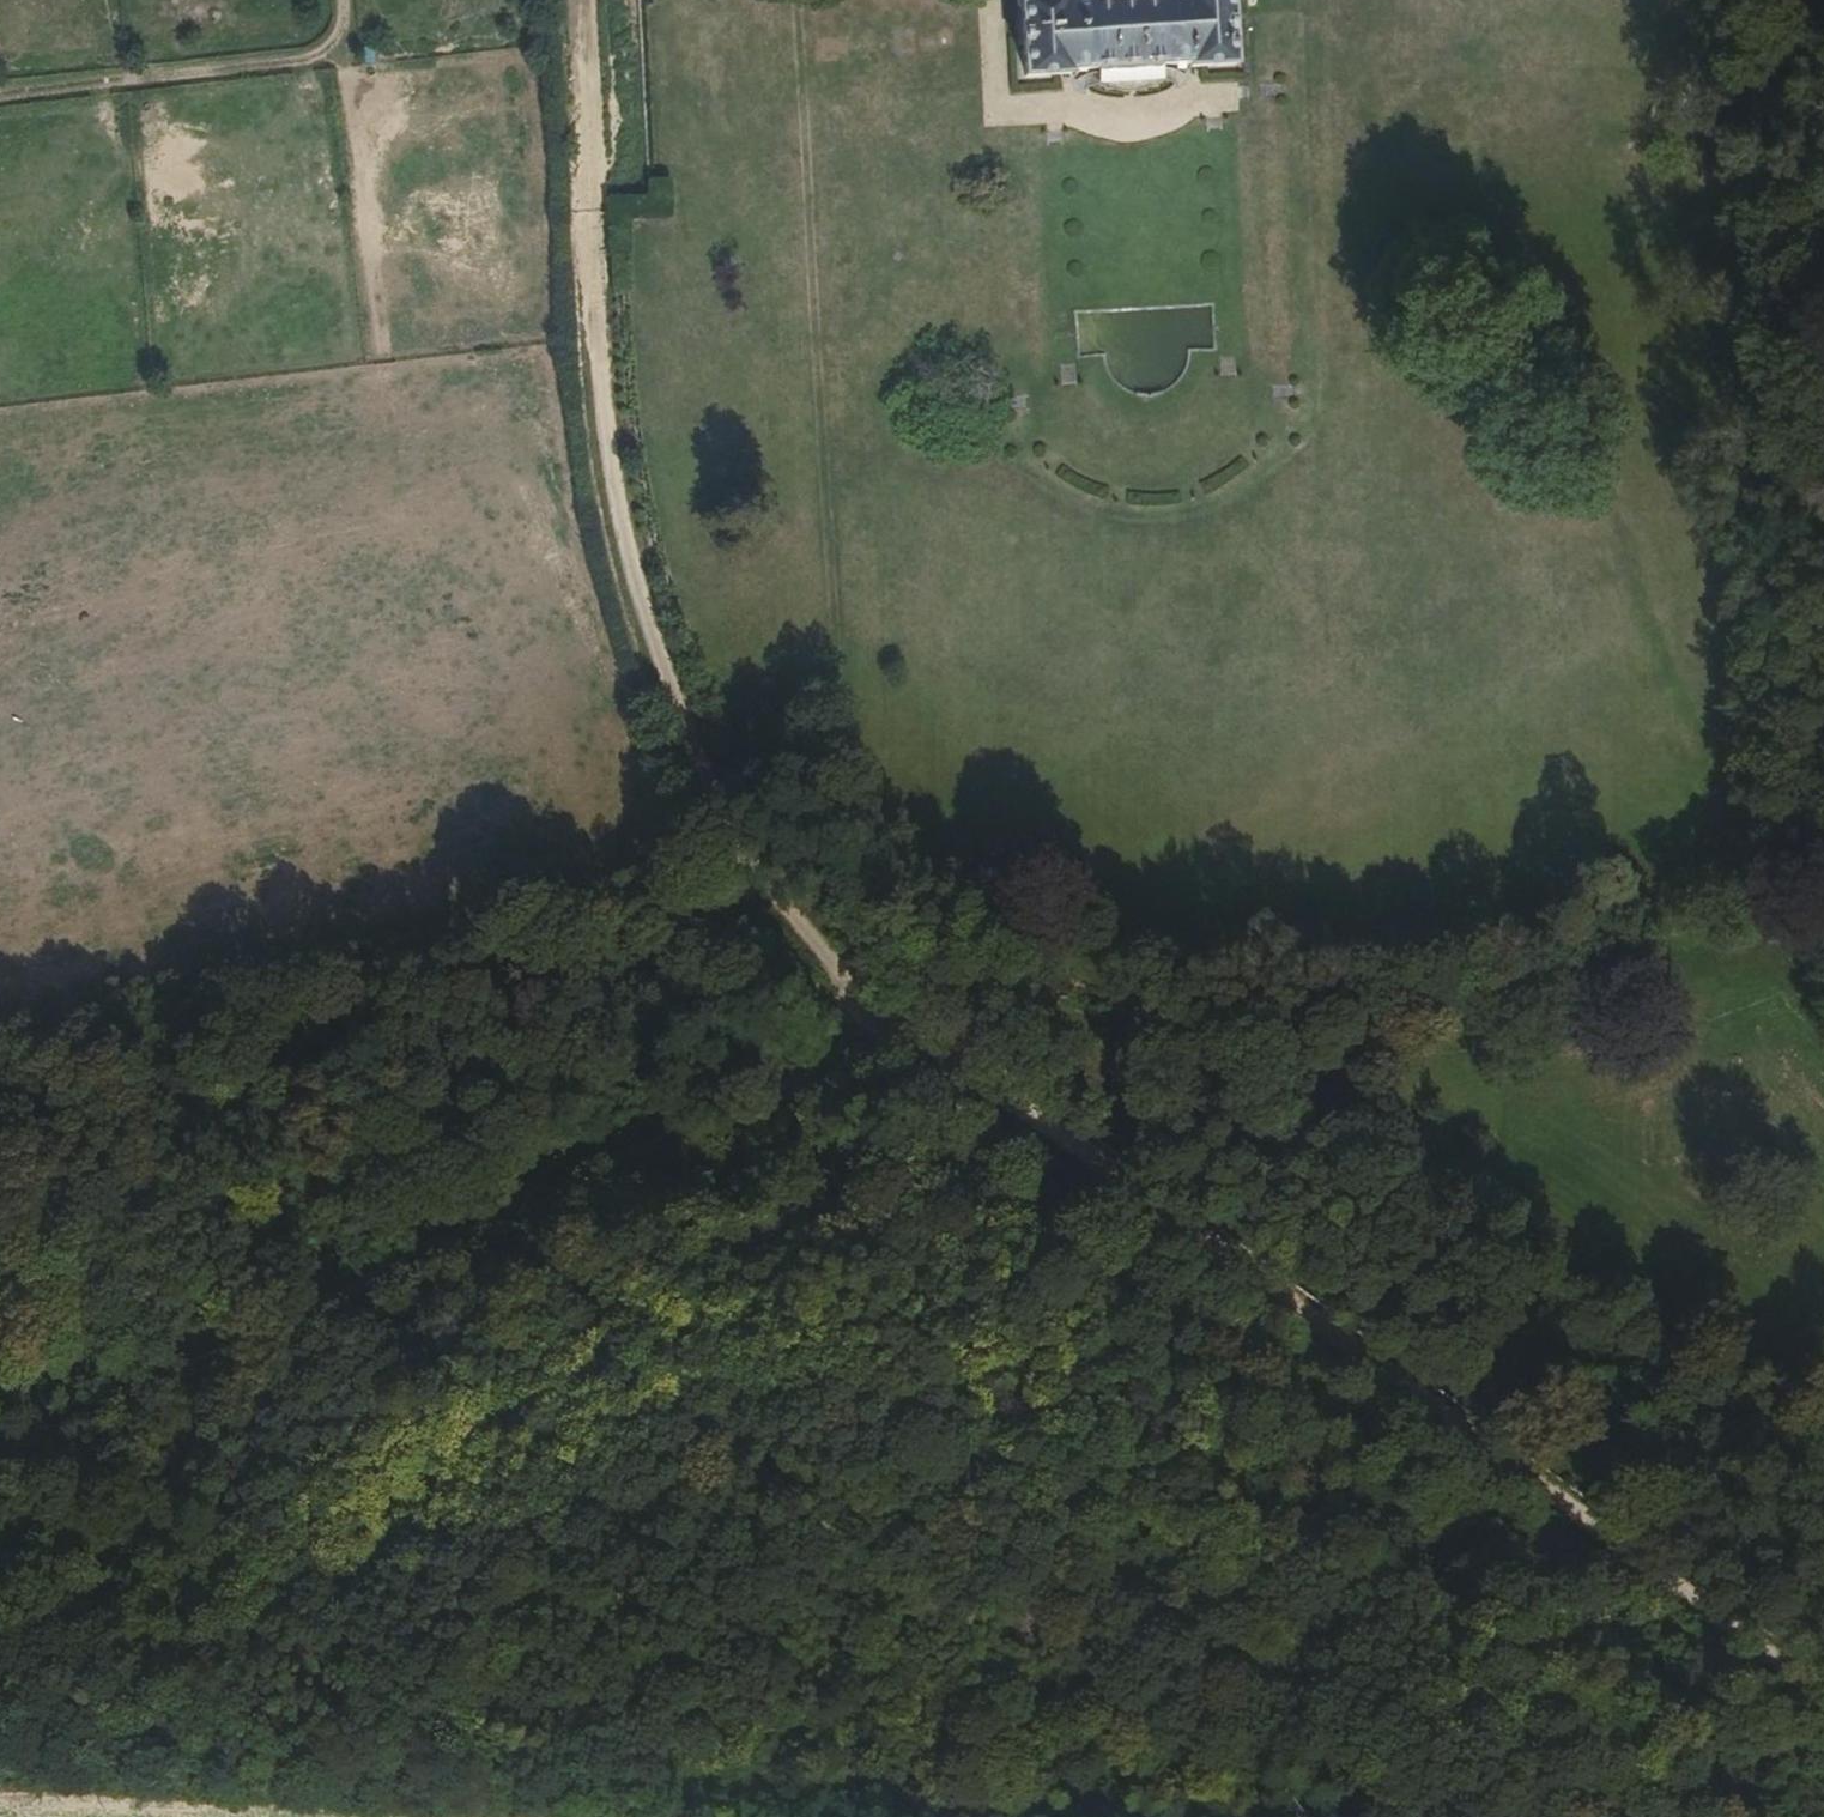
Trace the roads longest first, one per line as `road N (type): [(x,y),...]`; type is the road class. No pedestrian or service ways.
road 1 (track): [(1823,1700),(1243,1258),(871,1058),(810,954),(759,891),(665,690),(619,485),(601,352),(581,0)]
road 2 (track): [(0,1481),(871,1058)]

